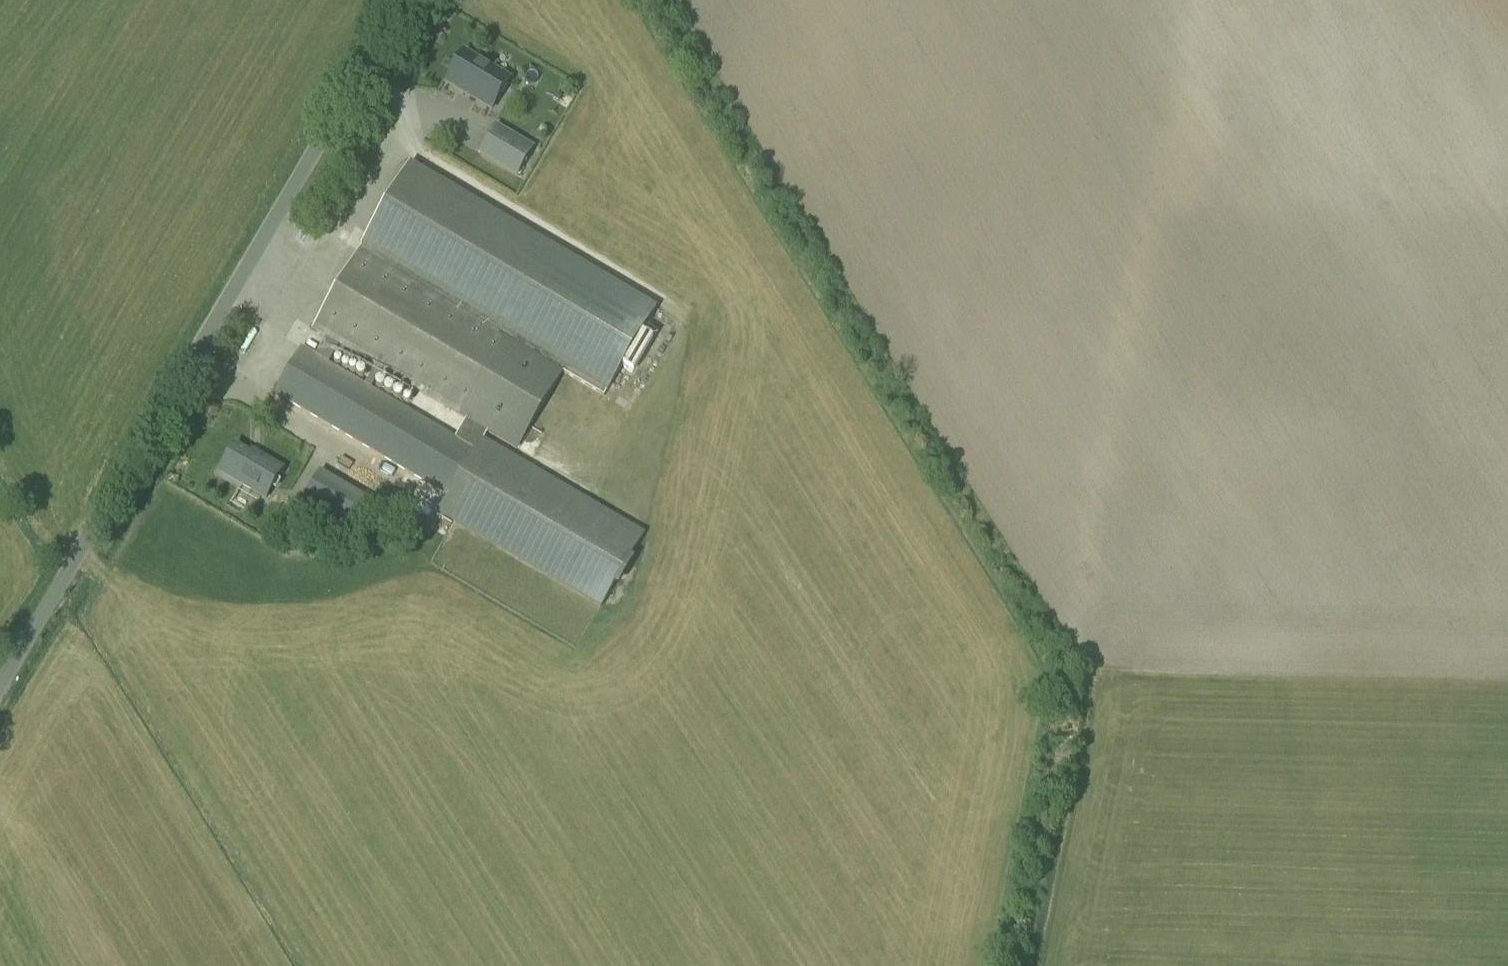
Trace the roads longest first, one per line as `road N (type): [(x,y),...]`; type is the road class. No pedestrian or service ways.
road 1 (unclassified): [(0,688),(410,0)]

